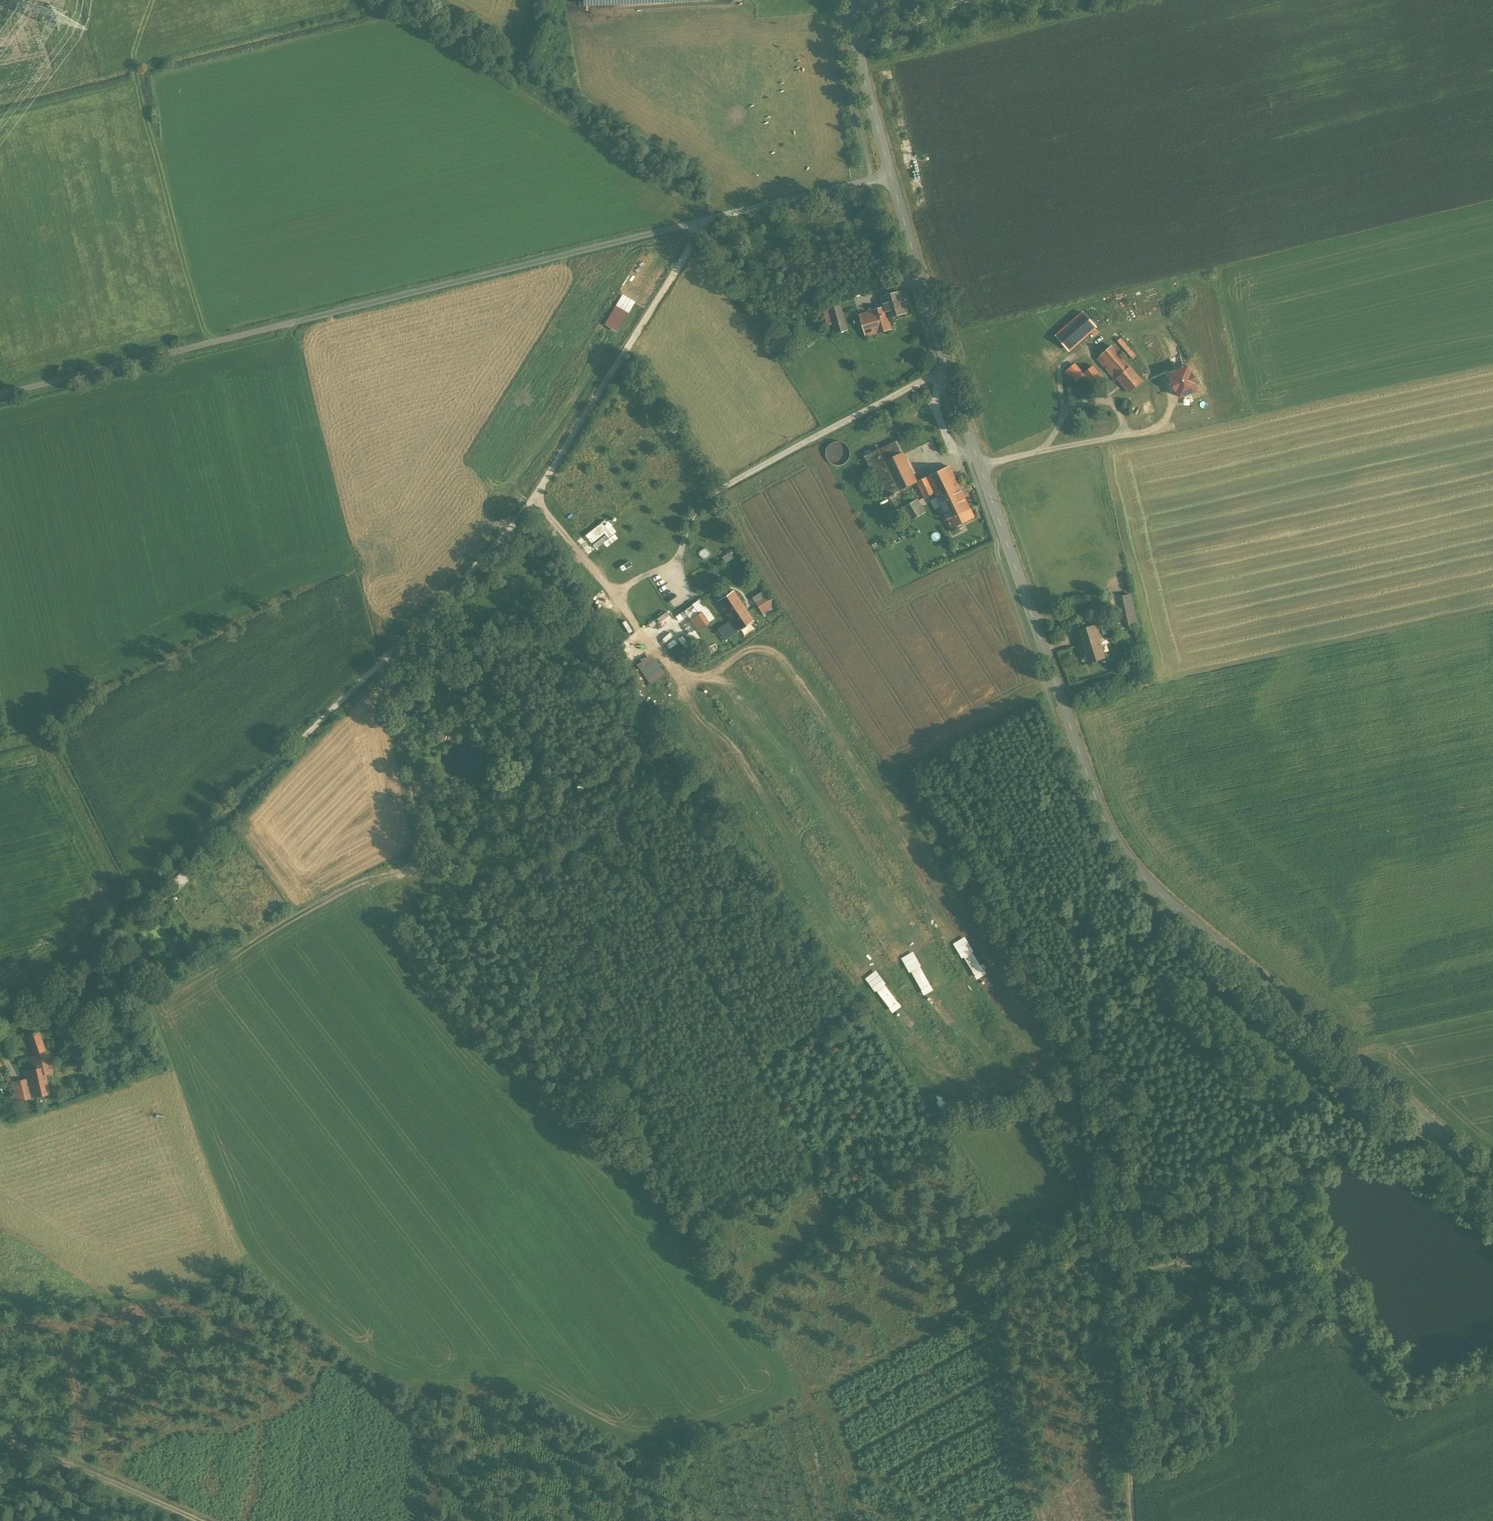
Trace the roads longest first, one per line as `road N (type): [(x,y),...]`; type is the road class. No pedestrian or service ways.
road 1 (tertiary): [(1492,1184),(1158,892),(1116,842),(979,465),(891,176)]
road 2 (track): [(709,218),(508,533),(48,979),(0,1008)]
road 3 (unclassified): [(891,176),(0,393)]
road 4 (track): [(1134,1520),(1117,1192),(1108,1093),(1092,1045),(1102,979),(1172,905)]
road 5 (track): [(1101,1082),(944,1140),(751,1314)]
road 6 (track): [(807,1395),(923,1332),(1083,1208),(1117,1192)]
road 7 (track): [(709,218),(515,86),(510,73),(533,0)]
road 8 (track): [(1137,0),(863,69)]
road 9 (track): [(0,1437),(199,1520)]
road 10 (track): [(382,663),(427,844)]
road 11 (tertiary): [(891,176),(850,0)]
road 12 (track): [(713,494),(620,358)]

